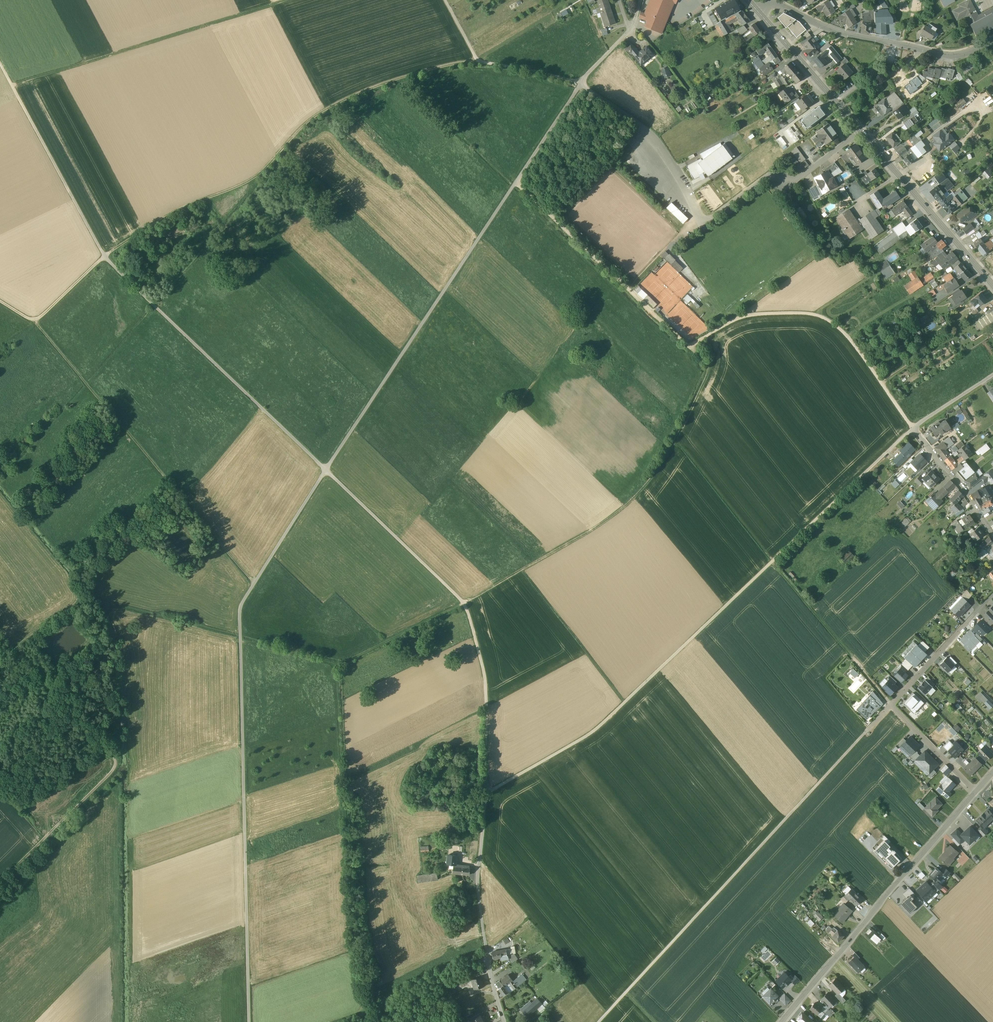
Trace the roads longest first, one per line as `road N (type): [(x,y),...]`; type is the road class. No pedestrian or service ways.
road 1 (track): [(464,603),(486,678),(485,793),(593,732),(913,428),(855,345),(821,318),(750,318),(693,350),(515,182)]
road 2 (track): [(447,0),(479,64),(579,84),(326,470)]
road 3 (track): [(326,470),(240,608),(249,1021)]
road 4 (track): [(479,64),(385,87),(322,117),(261,178),(112,255),(37,325),(0,303)]
road 5 (track): [(326,470),(107,259),(0,62)]
road 6 (unclassified): [(864,734),(598,1021)]
road 7 (track): [(338,666),(351,903),(374,1021)]
road 8 (track): [(0,634),(118,768),(0,889)]
road 9 (track): [(676,440),(891,705)]
road 10 (track): [(37,325),(254,583)]
road 11 (track): [(693,350),(711,373),(651,477),(611,518),(522,569)]
road 12 (residential): [(782,1021),(976,791)]
road 13 (track): [(299,0),(15,89)]
road 14 (residential): [(992,40),(952,56),(829,29),(777,4),(757,11)]
road 15 (residential): [(485,793),(478,886),(504,1021)]
road 16 (residential): [(992,375),(913,428),(992,535)]
road 17 (primary): [(992,285),(861,131)]
road 18 (track): [(326,470),(464,603)]
road 19 (track): [(625,702),(522,569)]
road 20 (primary): [(861,131),(757,11)]
road 21 (residential): [(992,595),(891,705)]
road 22 (track): [(464,603),(338,666)]
road 23 (residential): [(891,705),(976,791)]

